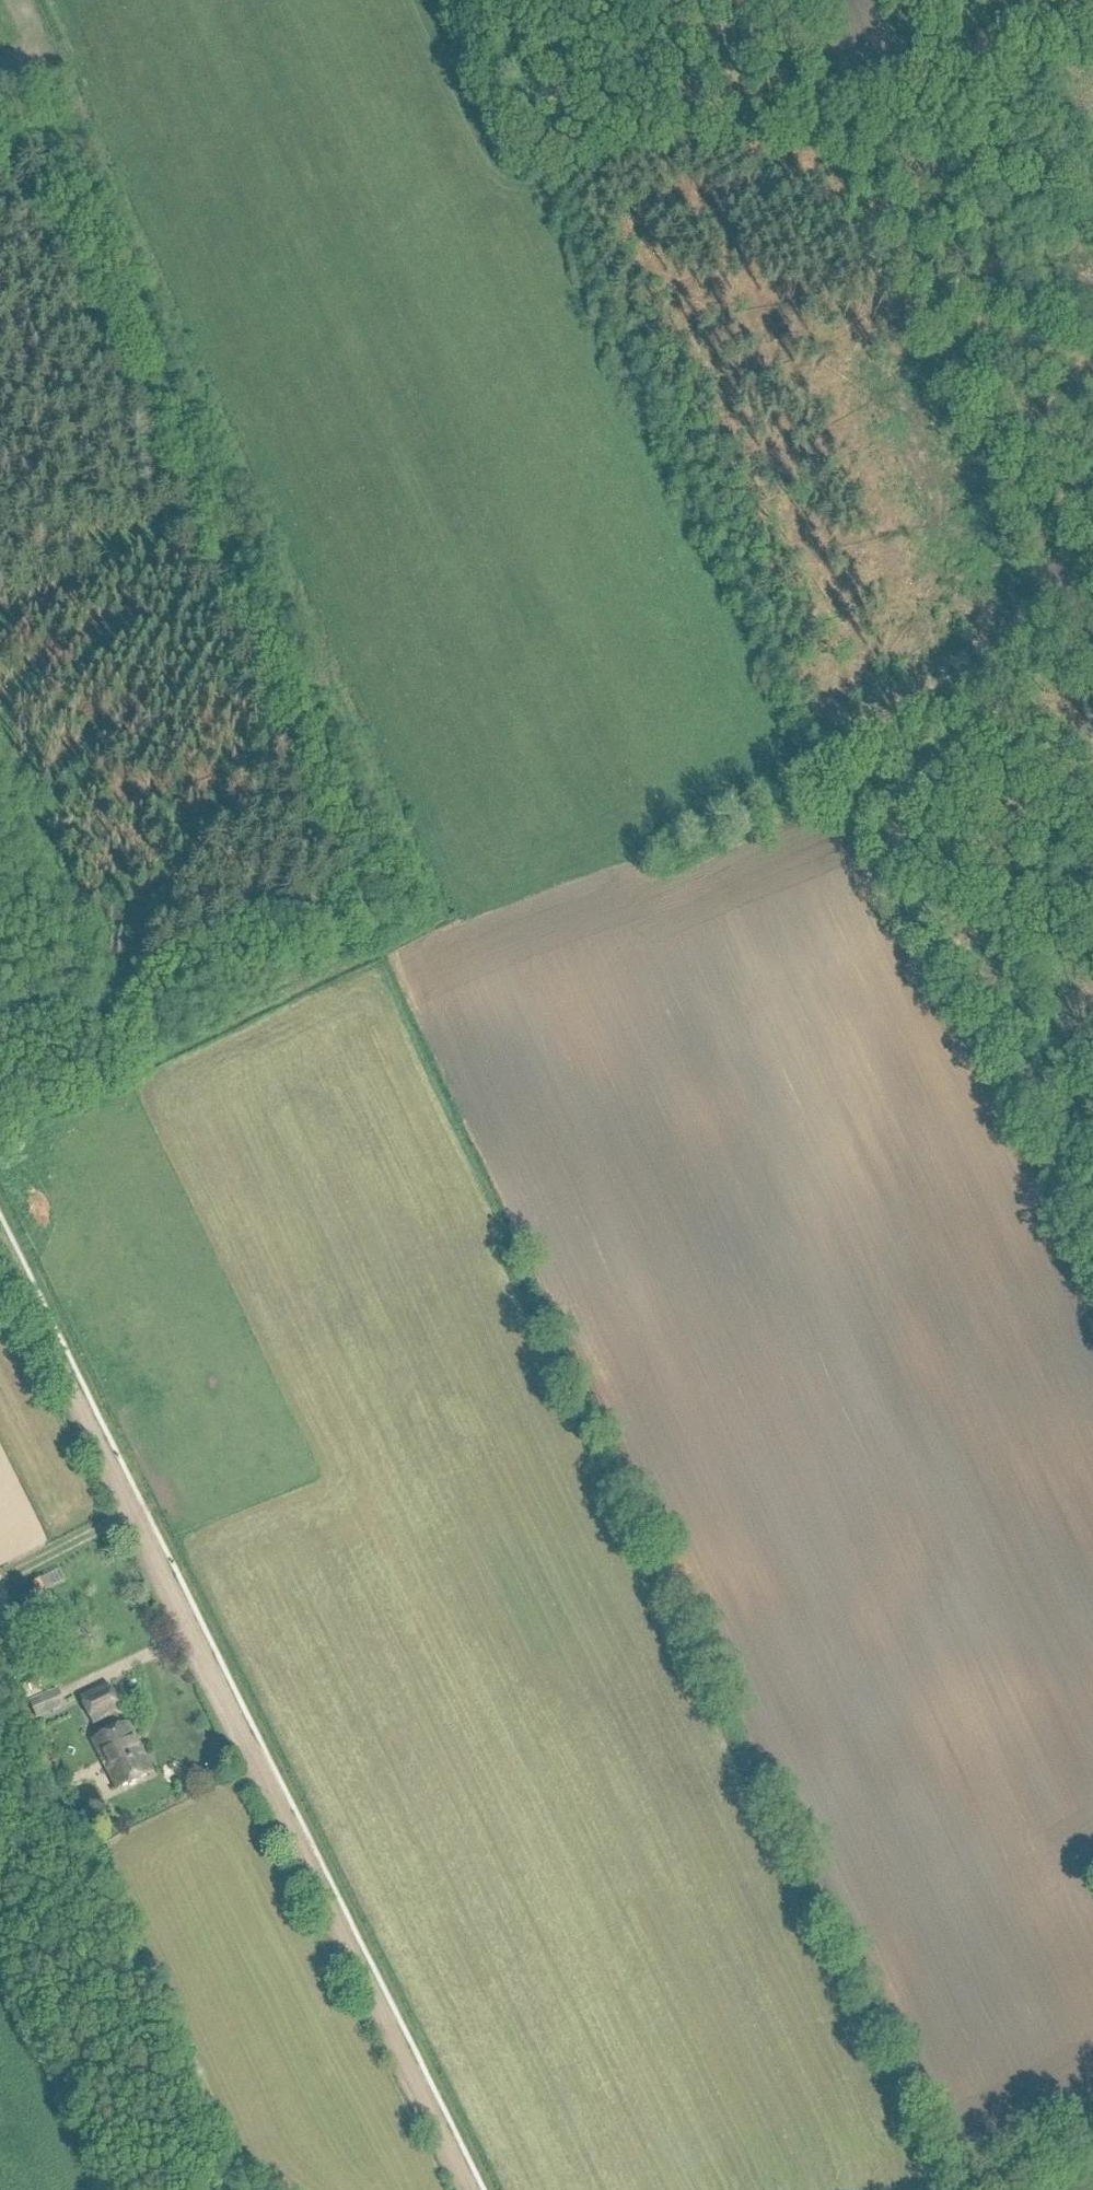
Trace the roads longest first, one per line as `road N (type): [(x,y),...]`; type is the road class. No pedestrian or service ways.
road 1 (track): [(464,2189),(0,1250)]
road 2 (unclassified): [(987,2189),(1092,2128)]

